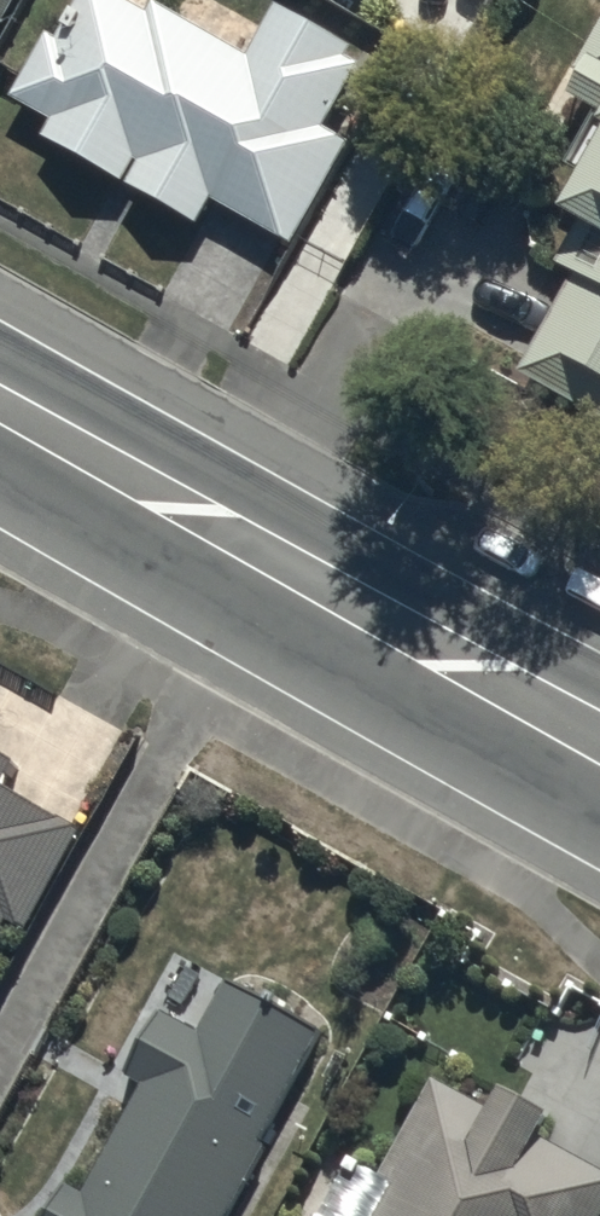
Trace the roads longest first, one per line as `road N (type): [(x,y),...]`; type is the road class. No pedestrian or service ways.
road 1 (secondary): [(599,820),(290,644),(0,454)]
road 2 (secondary): [(0,377),(599,683)]

